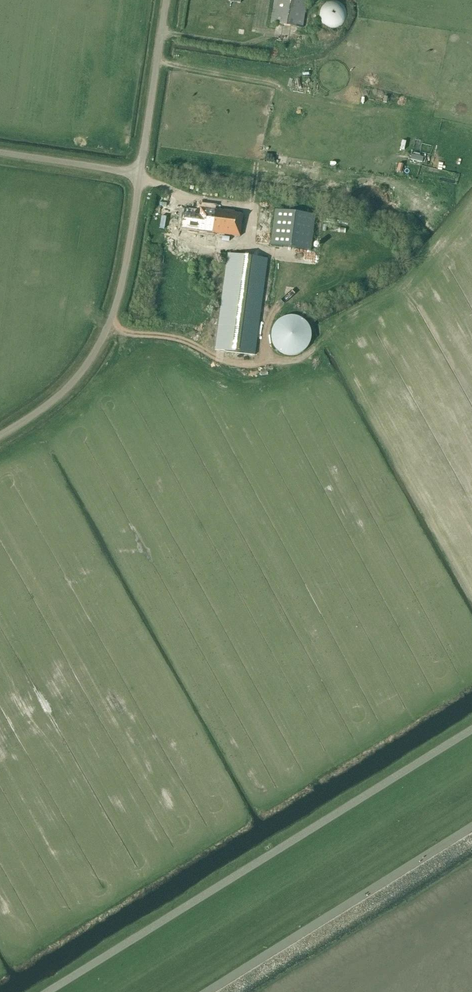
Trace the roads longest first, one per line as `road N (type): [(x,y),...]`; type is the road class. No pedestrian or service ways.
road 1 (unclassified): [(471,733),(53,991)]
road 2 (unclassified): [(0,432),(48,405),(108,320),(137,174)]
road 3 (unclassified): [(217,991),(471,834)]
road 4 (unclassified): [(137,174),(164,0)]
road 5 (unclassified): [(137,174),(0,152)]

